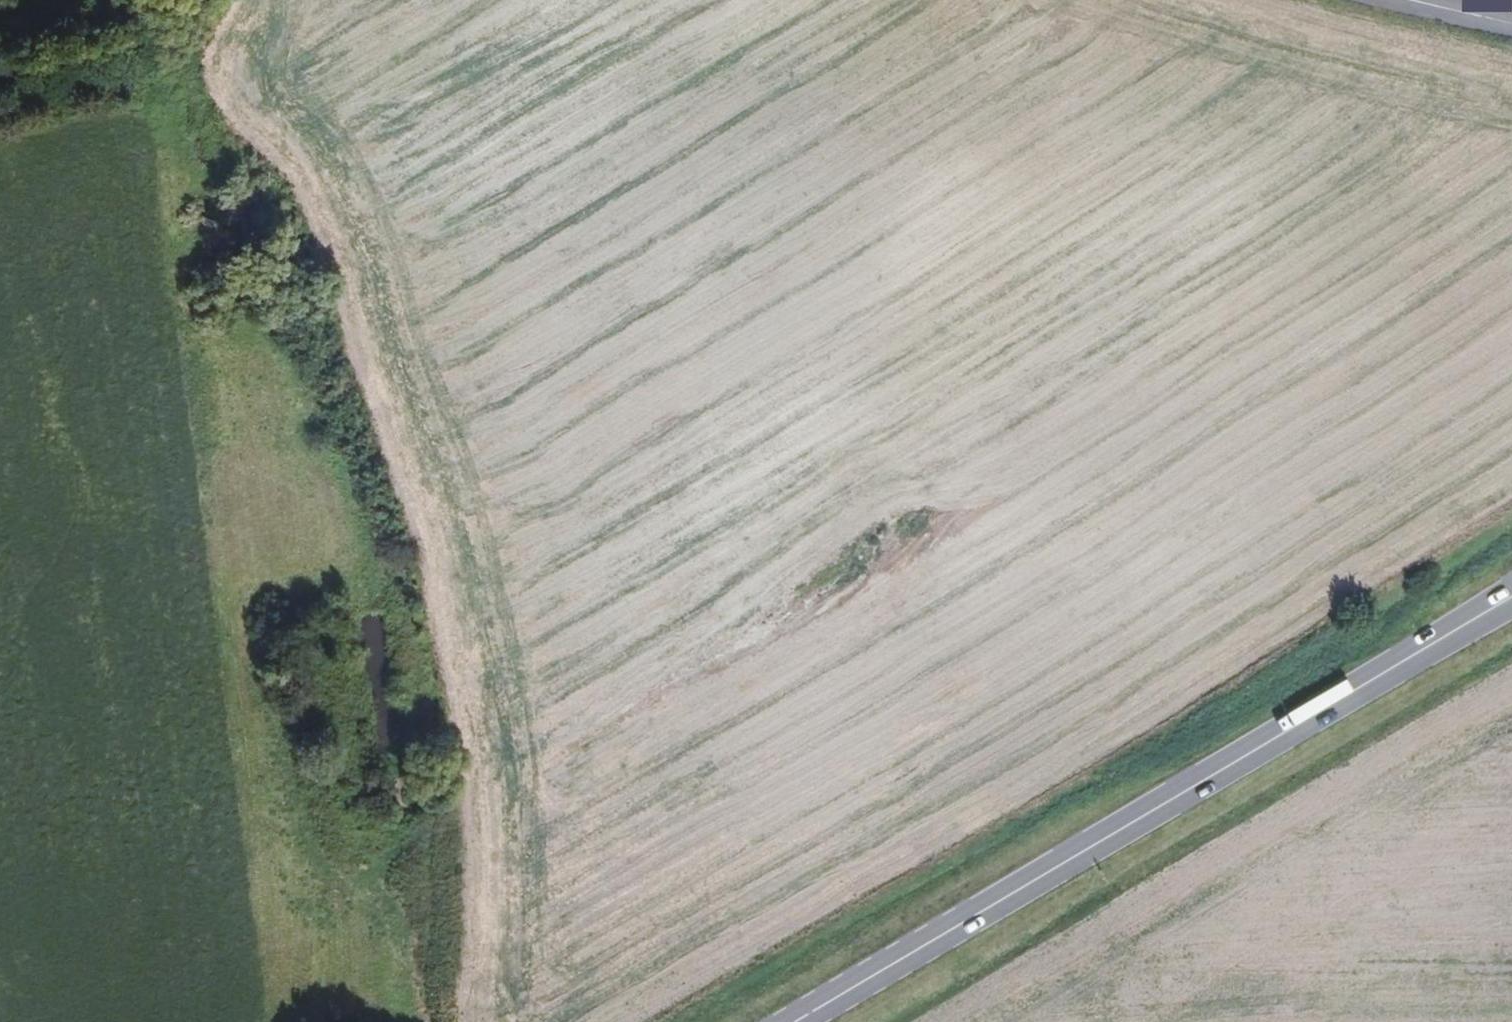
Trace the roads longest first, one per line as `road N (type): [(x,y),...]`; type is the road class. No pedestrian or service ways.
road 1 (primary): [(1503,599),(791,1021)]
road 2 (tertiary): [(1511,33),(1359,0)]

